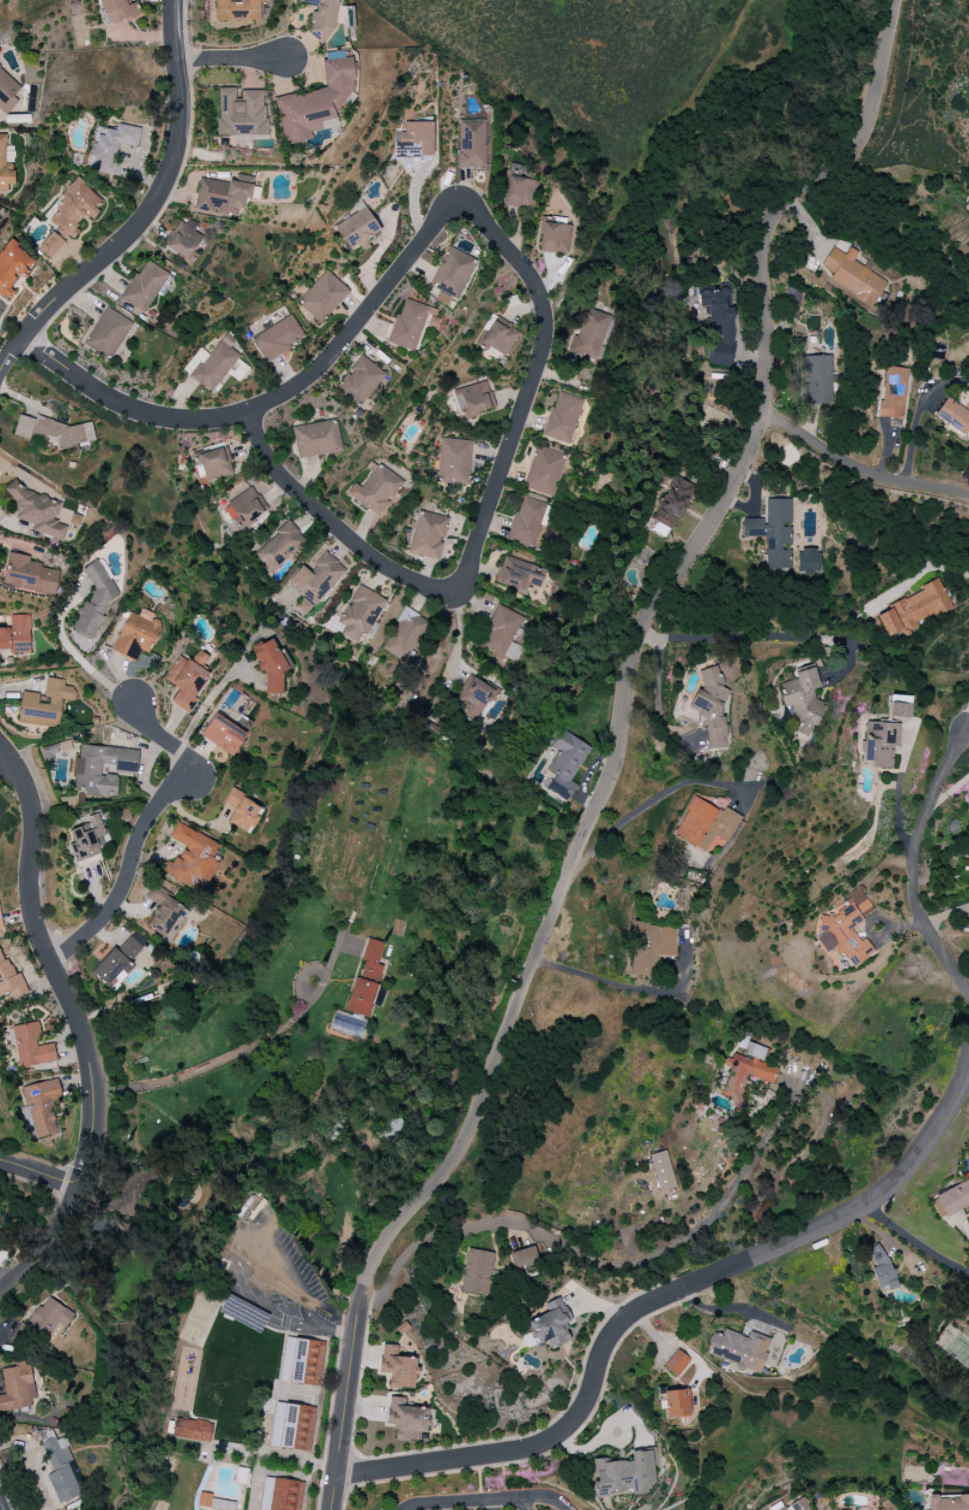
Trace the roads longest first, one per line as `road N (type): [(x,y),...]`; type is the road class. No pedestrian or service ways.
road 1 (residential): [(891,0),(864,119),(844,154),(790,191),(760,243),(768,346),(751,450),(642,627),(627,663),(619,756),(451,1159),(375,1253),(354,1314),(329,1509)]
road 2 (residential): [(333,1477),(528,1453),(558,1438),(583,1409),(622,1320),(876,1197),(937,1125),(968,1057)]
road 3 (residential): [(19,338),(124,407),(168,419),(214,417),(256,405),(325,359),(457,201),(481,216),(534,285)]
road 4 (residential): [(534,285),(546,338),(456,593),(387,560),(323,514),(243,410)]
road 5 (residential): [(0,1288),(82,1183),(99,1142),(102,1104),(90,1047),(37,929),(30,854),(36,816),(24,778),(0,747)]
road 6 (residential): [(0,374),(60,289),(144,220),(169,170),(179,111),(174,0)]
road 7 (residential): [(51,960),(114,905),(155,810),(189,776),(181,752),(147,728),(134,704)]
road 8 (residential): [(102,1104),(282,1031),(312,1001),(321,991),(314,971),(300,988),(312,1001)]
road 9 (residential): [(968,992),(926,925),(912,867),(933,791),(963,733)]
road 10 (residential): [(760,415),(868,473),(968,494)]

